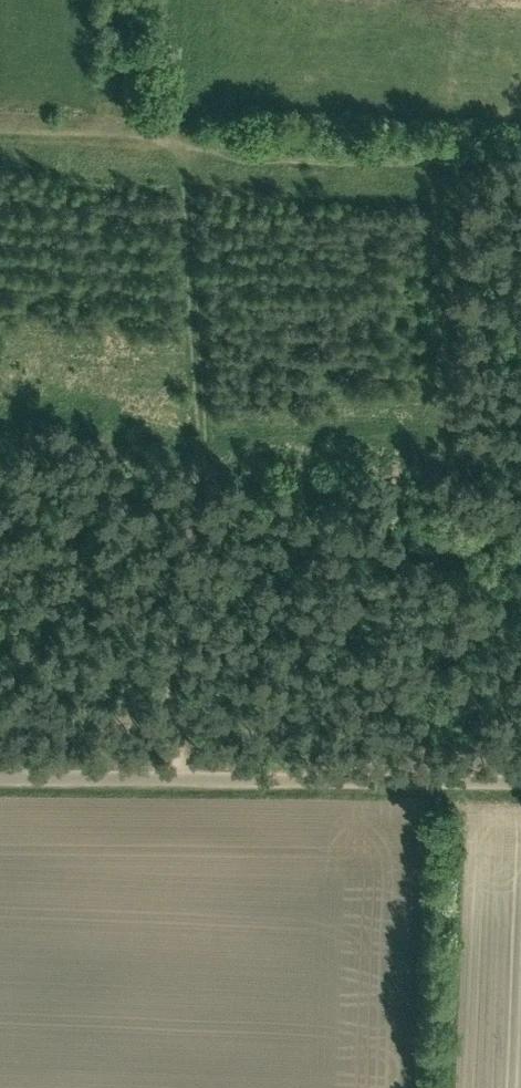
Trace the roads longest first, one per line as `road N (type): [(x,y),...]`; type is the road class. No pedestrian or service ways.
road 1 (track): [(0,116),(520,132)]
road 2 (residential): [(0,787),(520,777)]

